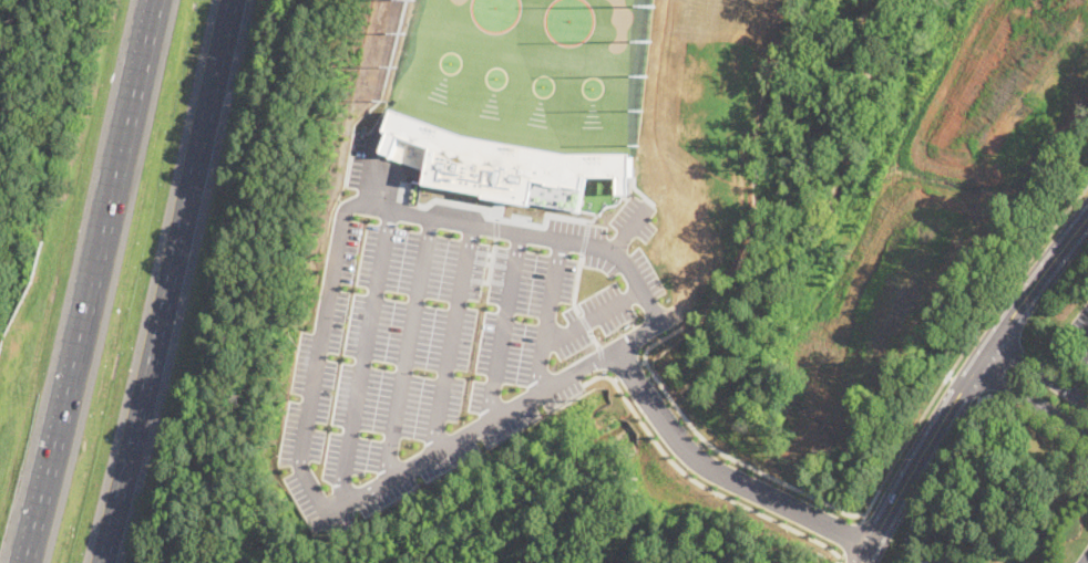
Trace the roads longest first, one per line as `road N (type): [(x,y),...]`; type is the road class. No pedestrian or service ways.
road 1 (motorway): [(156,0),(80,353),(21,562)]
road 2 (motorway): [(103,562),(233,0)]
road 3 (residential): [(1087,216),(959,390),(861,562)]
road 4 (residential): [(871,542),(708,463),(622,350)]

